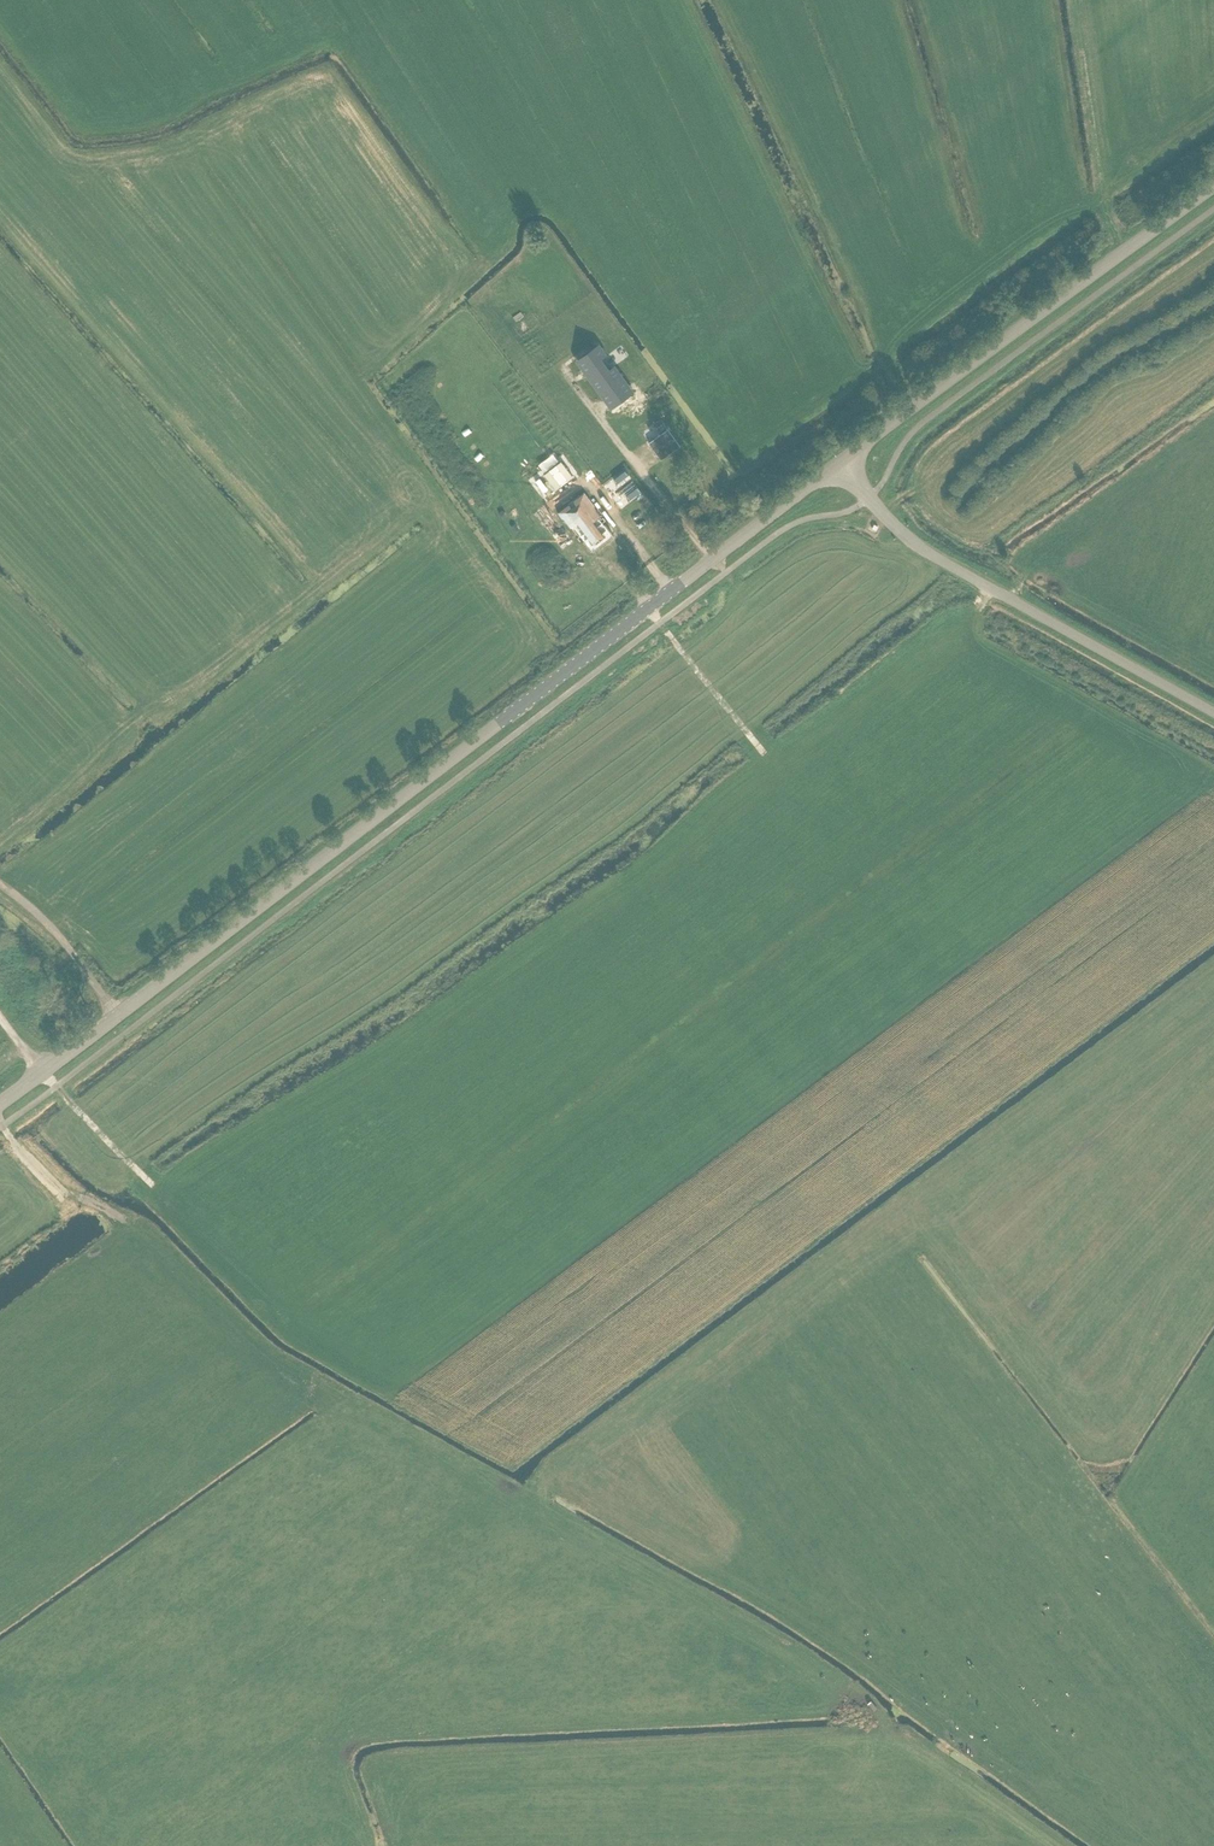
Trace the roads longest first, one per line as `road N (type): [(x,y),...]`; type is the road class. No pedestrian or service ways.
road 1 (secondary): [(0,1104),(842,462)]
road 2 (secondary): [(842,462),(1213,188)]
road 3 (unclassified): [(1213,712),(925,550),(842,462)]
road 4 (track): [(0,883),(49,925),(119,1016)]

